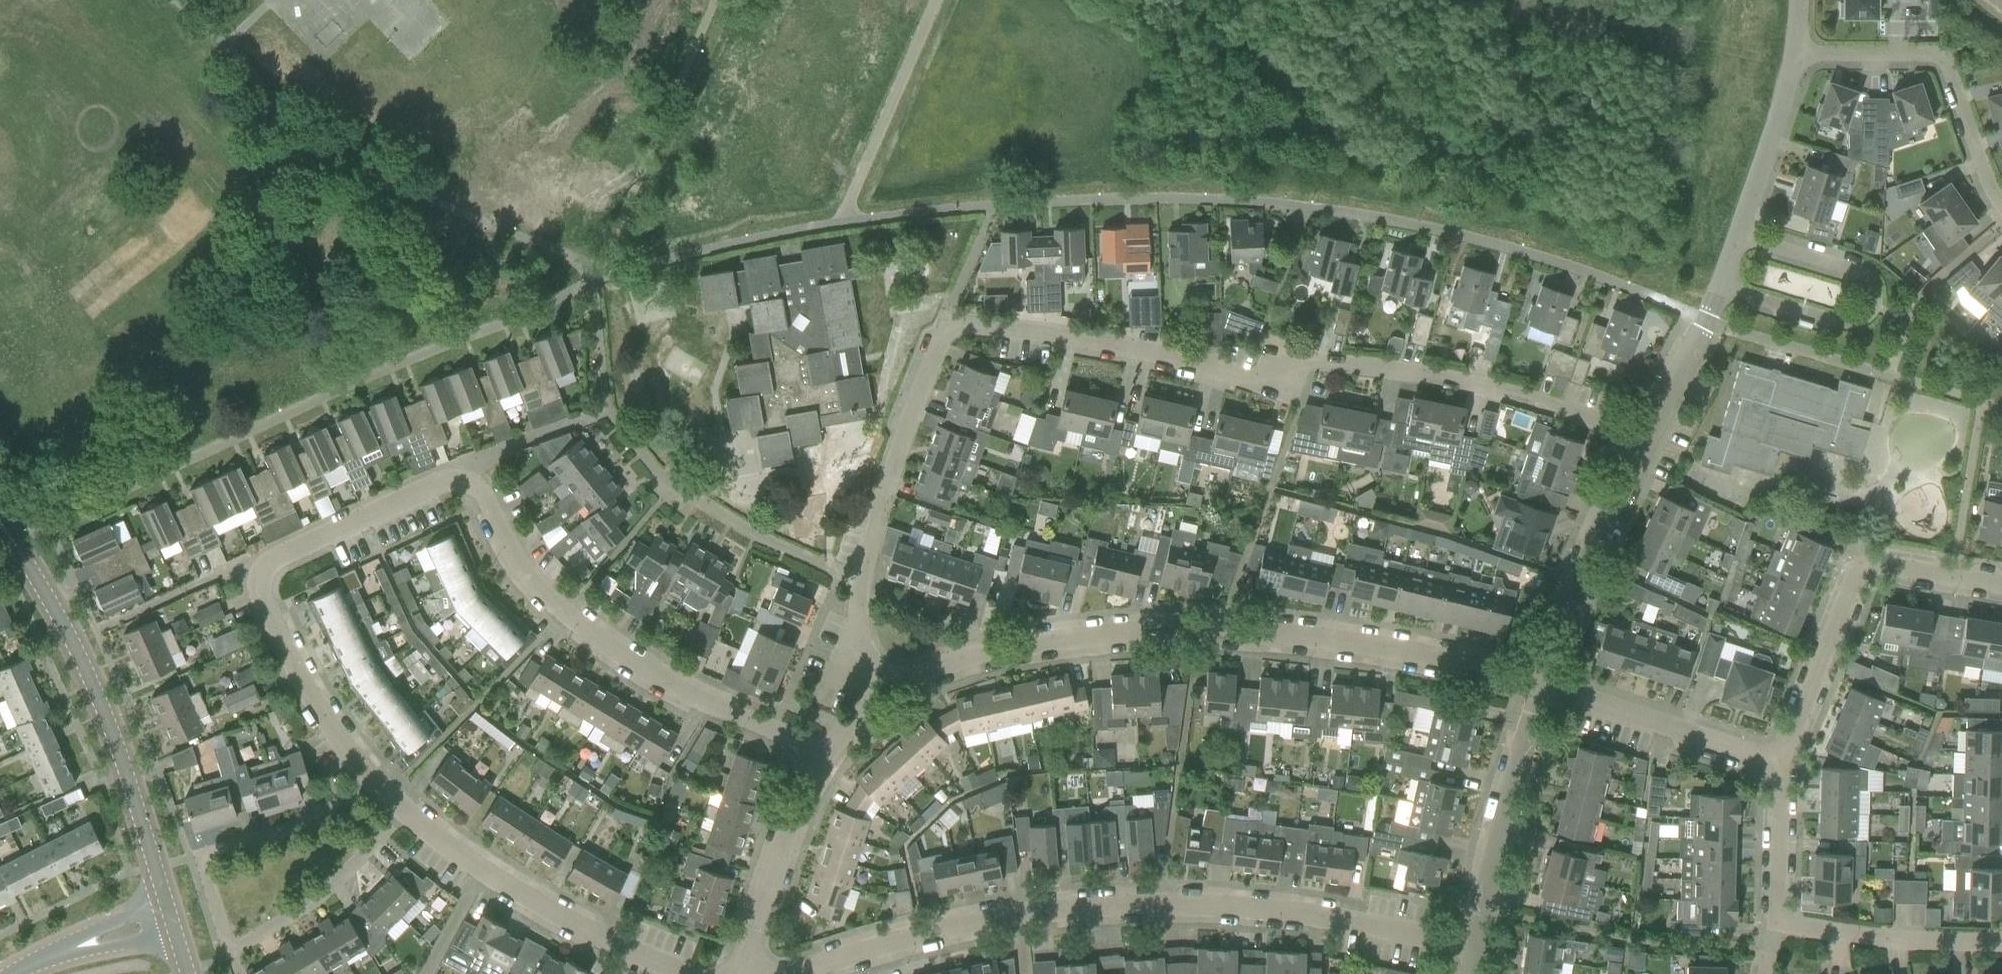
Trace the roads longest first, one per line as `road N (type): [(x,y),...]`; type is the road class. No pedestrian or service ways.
road 1 (residential): [(1654,426),(1601,404),(1439,369),(1314,356),(1272,374),(969,330)]
road 2 (residential): [(803,973),(989,919),(1089,905),(1297,904),(1487,934)]
road 3 (residential): [(871,702),(933,673),(1101,633),(1409,652),(1546,686)]
road 4 (residential): [(376,788),(266,612),(262,580),(280,559),(464,485)]
road 5 (residential): [(464,485),(549,608),(674,691),(824,753)]
road 6 (residential): [(871,702),(848,660),(864,576),(947,348),(969,330)]
road 7 (tertiary): [(165,899),(80,658),(4,530)]
road 8 (residential): [(1654,426),(1718,290),(1796,61)]
road 9 (residential): [(2001,582),(1886,562),(1872,571),(1781,761)]
road 10 (residential): [(198,857),(227,950),(317,901),(405,813)]
road 11 (residential): [(681,973),(505,887),(405,813)]
road 12 (residential): [(1796,61),(1939,64),(2001,215)]
road 13 (residential): [(1546,686),(1654,426)]
road 14 (residential): [(1487,934),(1546,686)]
road 15 (residential): [(1781,761),(1546,686)]
road 16 (residential): [(740,973),(766,929),(824,753)]
road 17 (residential): [(2001,945),(1773,930)]
road 18 (residential): [(198,857),(332,814),(376,788)]
road 19 (residential): [(464,485),(474,466),(611,409)]
road 20 (residential): [(1773,930),(1781,761)]

